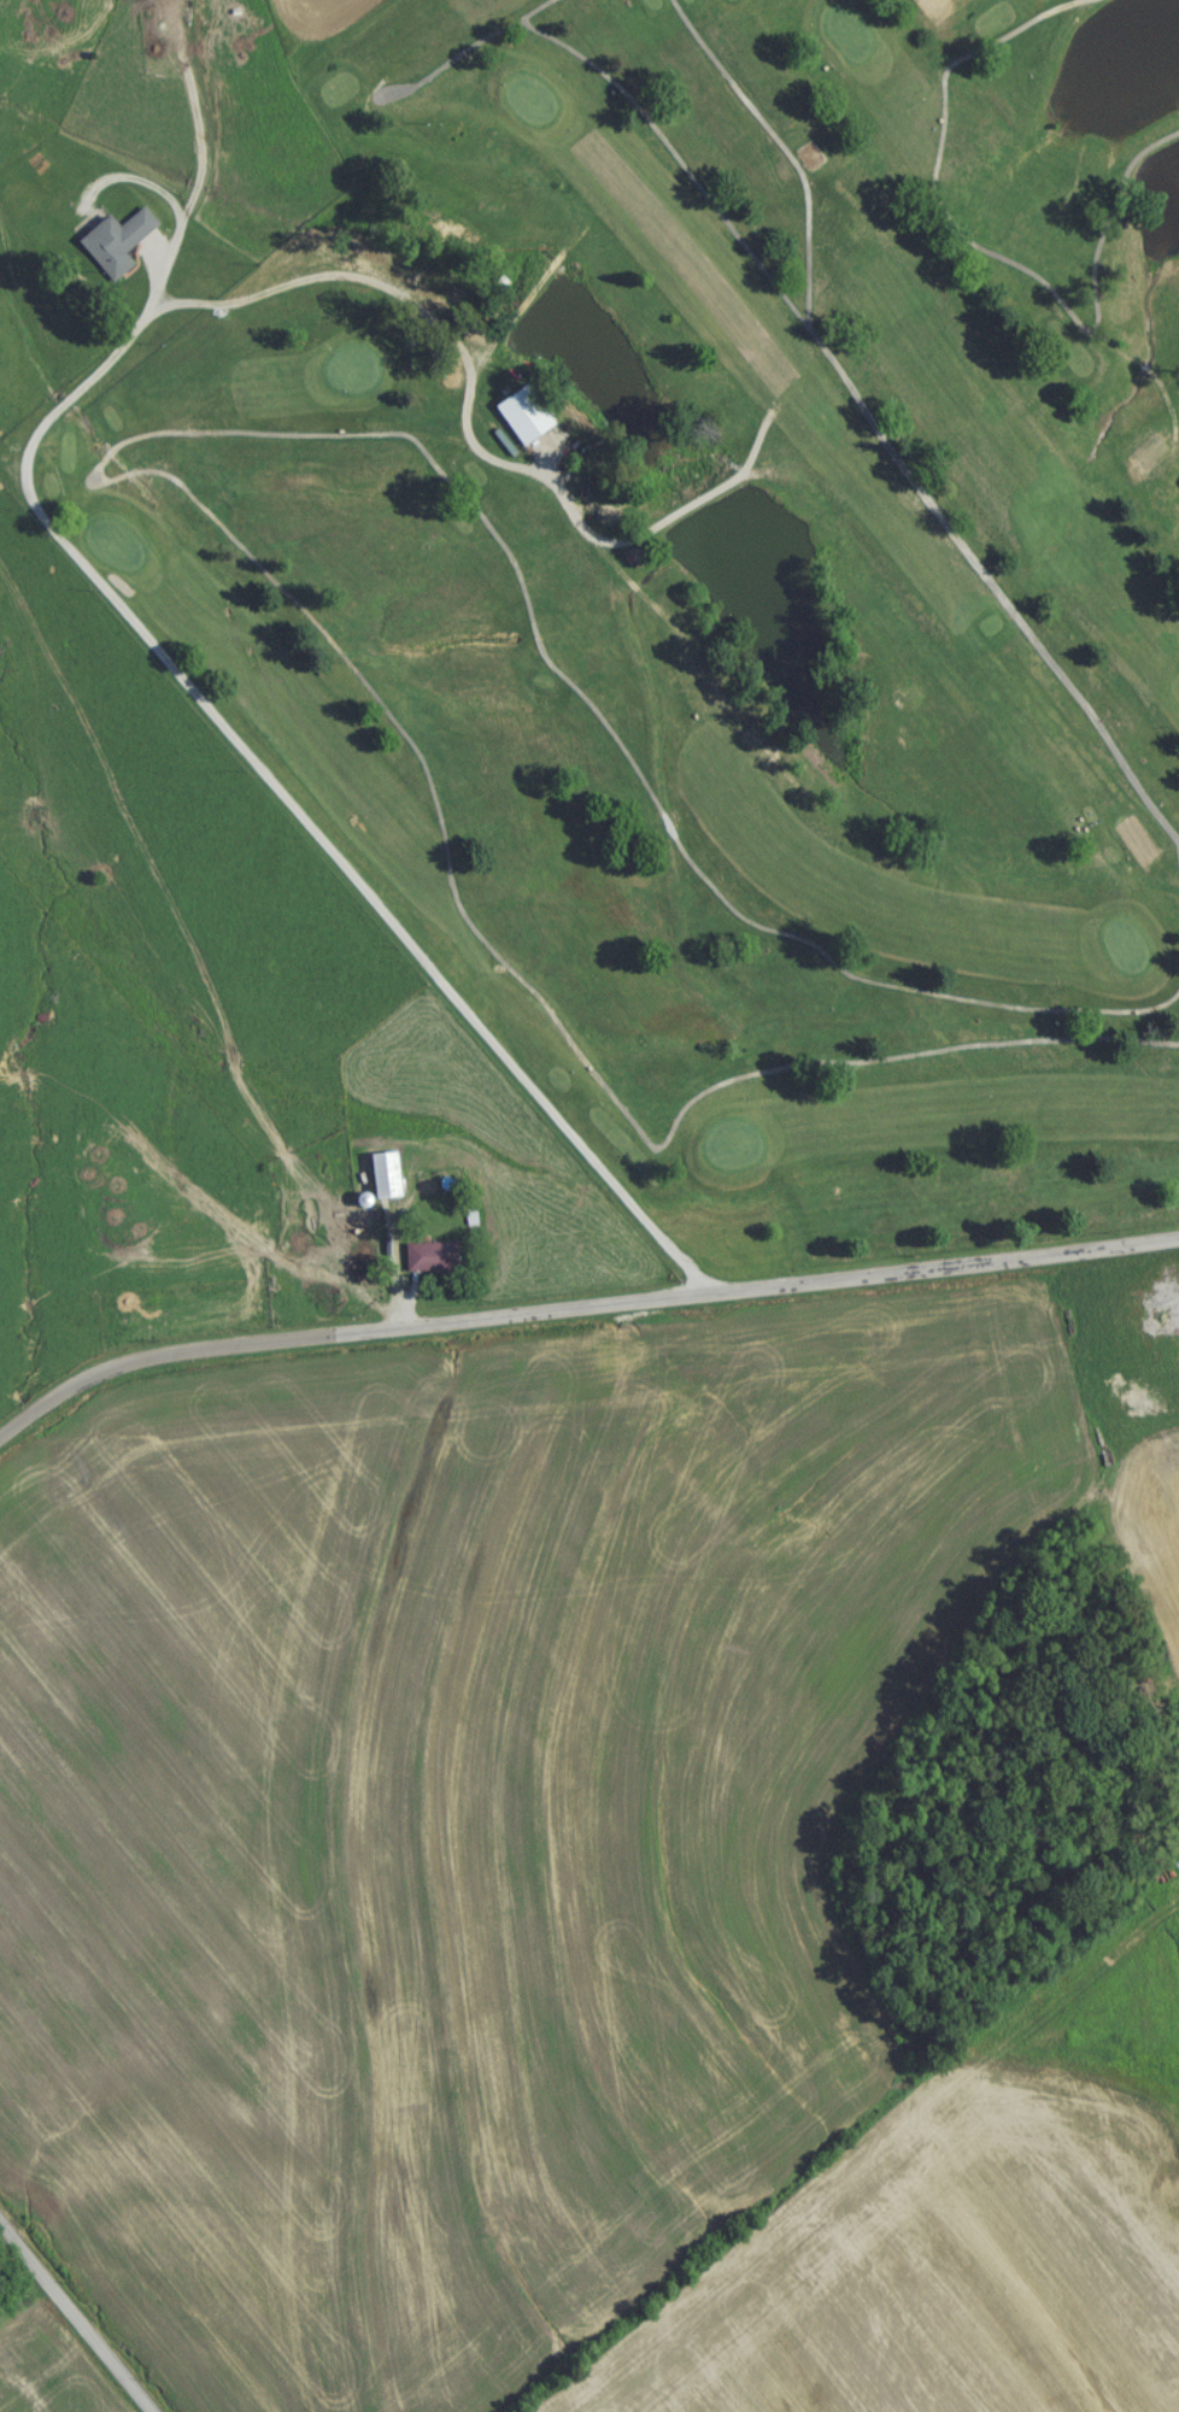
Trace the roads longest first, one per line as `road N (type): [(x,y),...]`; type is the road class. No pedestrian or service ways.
road 1 (residential): [(0,1448),(113,1371),(1178,1246)]
road 2 (residential): [(146,2411),(0,2233)]

